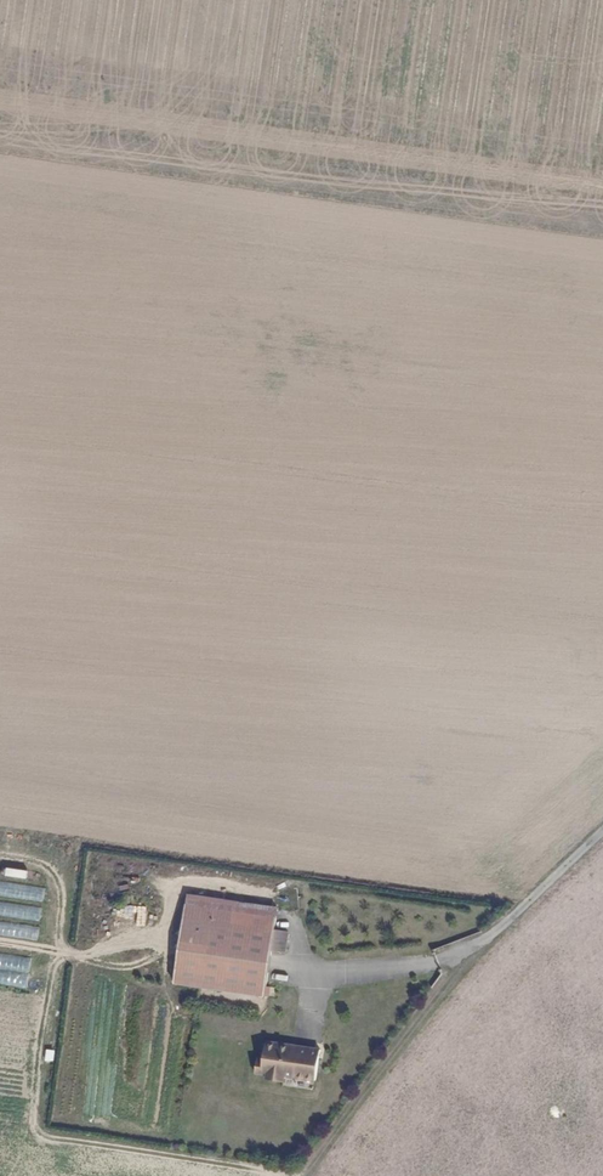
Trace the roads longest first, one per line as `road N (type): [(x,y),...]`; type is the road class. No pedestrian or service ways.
road 1 (track): [(602,831),(472,943),(301,1175)]
road 2 (track): [(168,929),(79,954),(0,942)]

